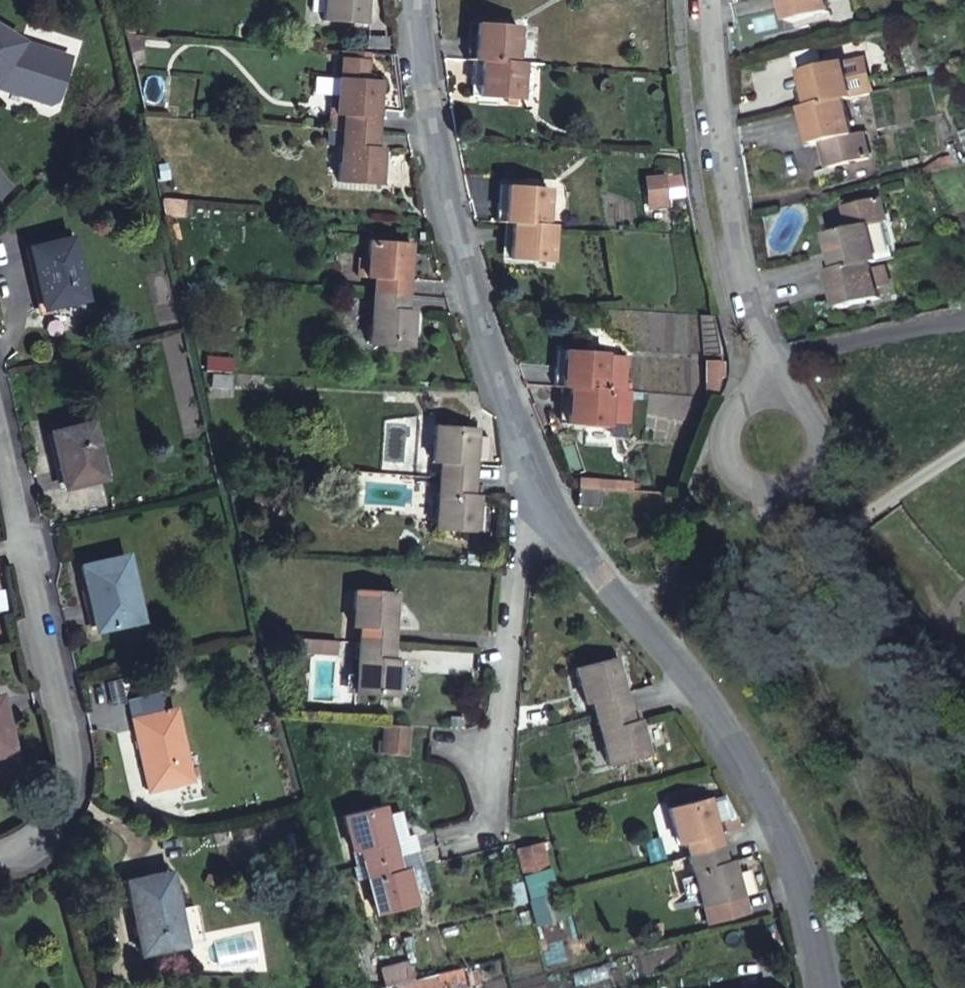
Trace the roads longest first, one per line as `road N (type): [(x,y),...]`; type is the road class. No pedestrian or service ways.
road 1 (residential): [(826,987),(789,855),(763,797),(681,668),(524,467)]
road 2 (residential): [(524,467),(437,168),(418,0)]
road 3 (residential): [(0,458),(74,754),(63,796),(38,834),(0,852)]
road 4 (residential): [(713,0),(720,117),(765,391)]
road 5 (residential): [(524,467),(495,824)]
road 6 (residential): [(780,490),(813,470),(822,433),(802,400),(765,391)]
road 7 (residential): [(765,391),(733,411),(724,448),(743,481),(780,490)]

